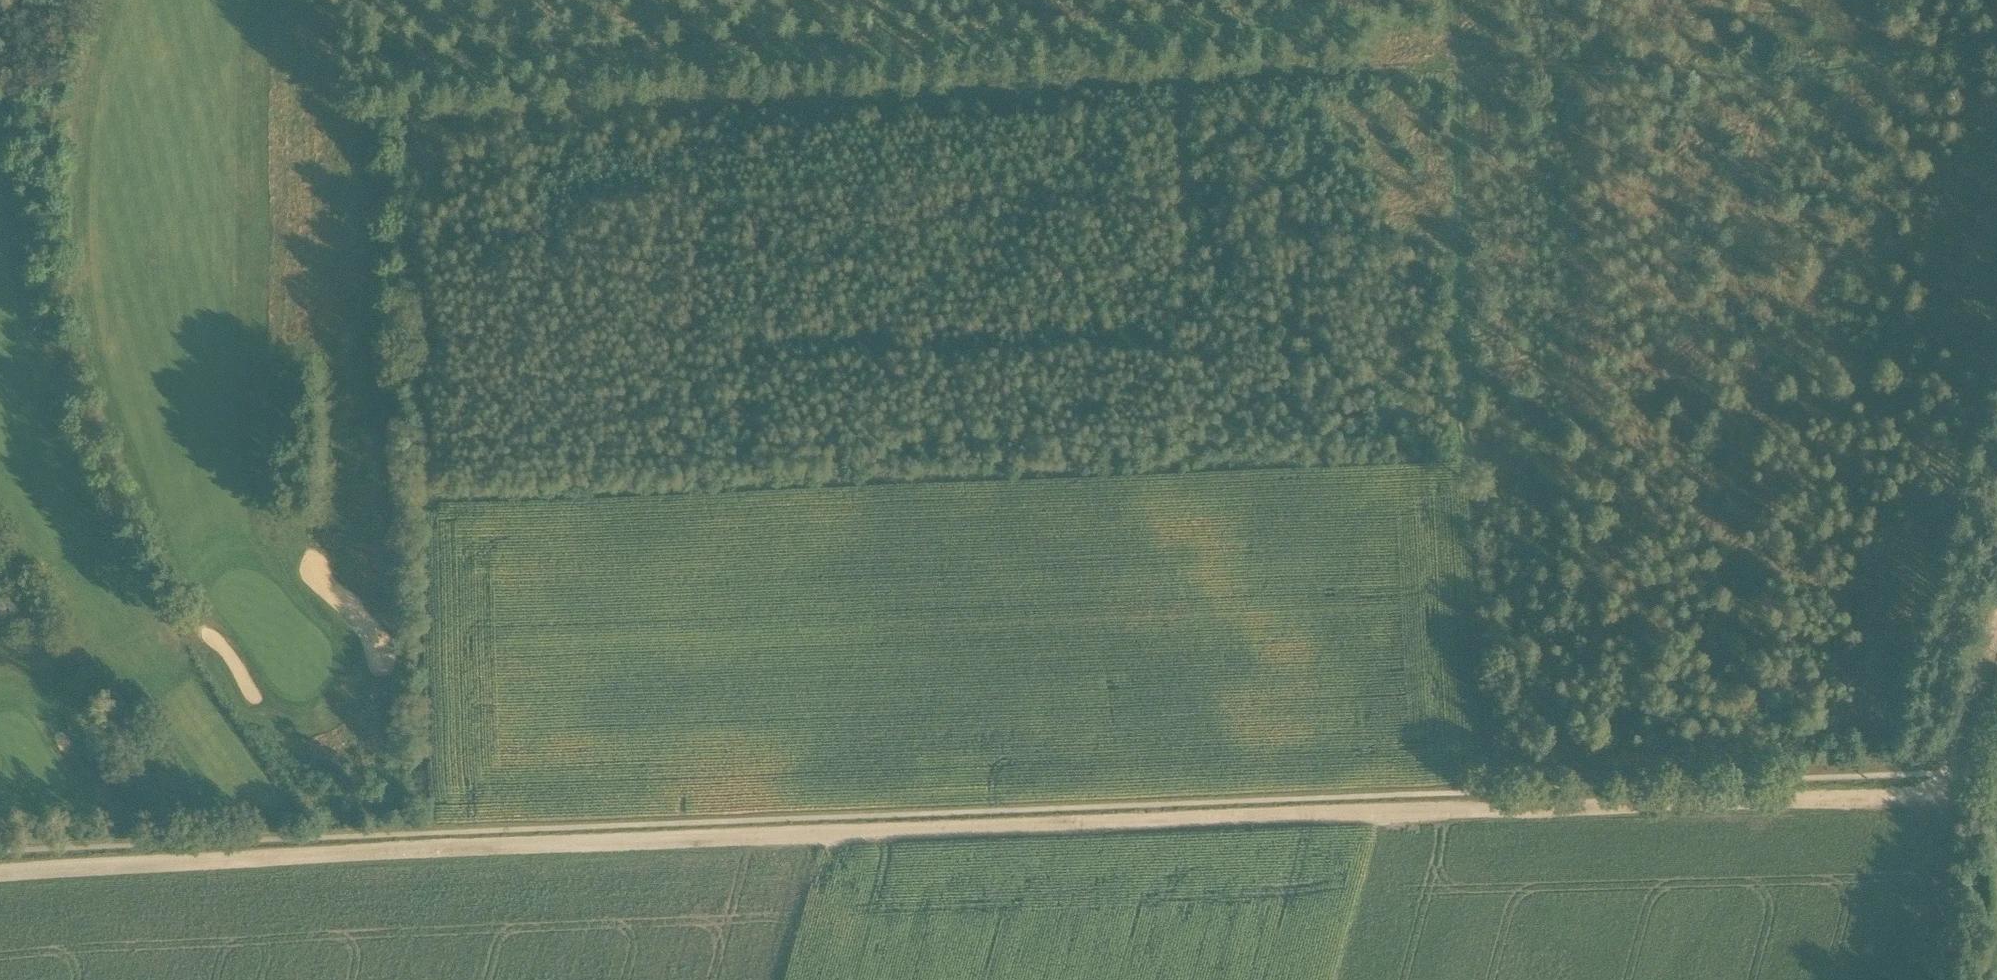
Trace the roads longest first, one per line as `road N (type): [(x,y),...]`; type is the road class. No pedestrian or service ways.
road 1 (track): [(0,871),(1931,794),(1947,788),(1965,759)]

